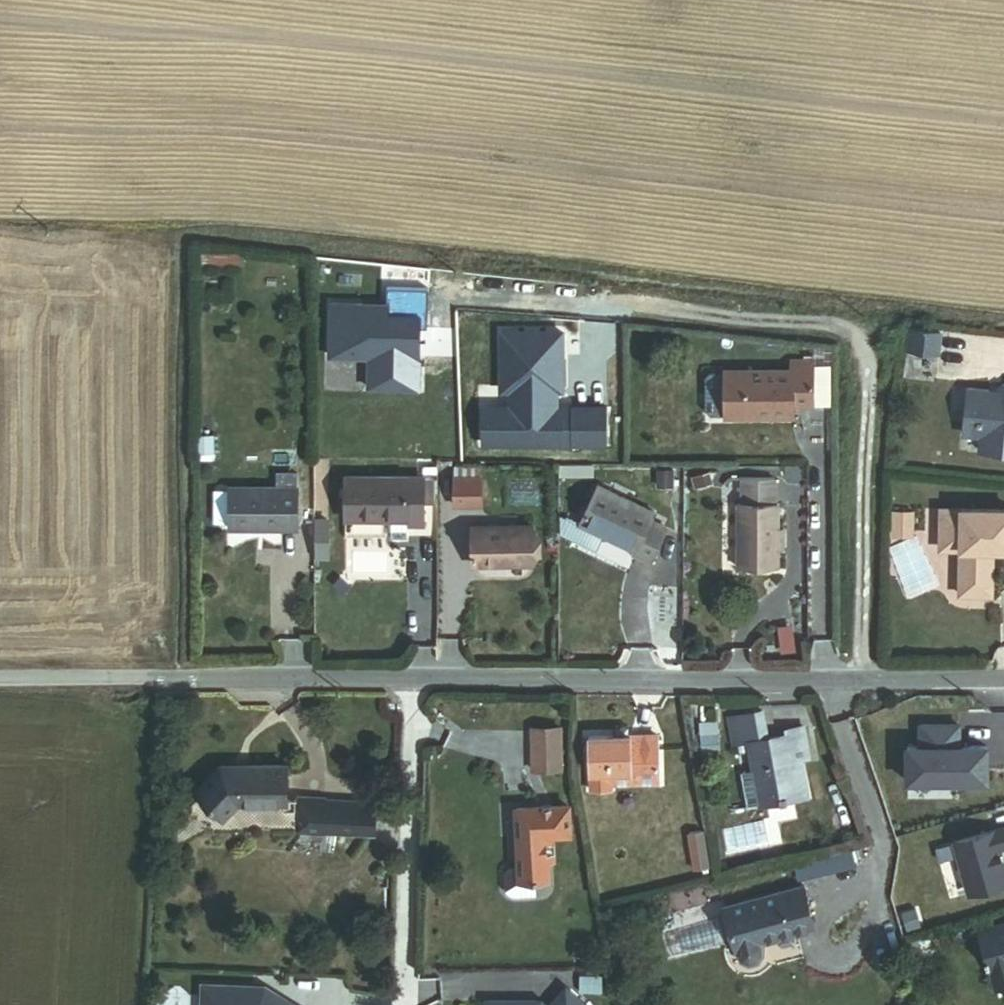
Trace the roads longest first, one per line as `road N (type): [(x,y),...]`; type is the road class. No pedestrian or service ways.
road 1 (residential): [(1003,682),(0,684)]

